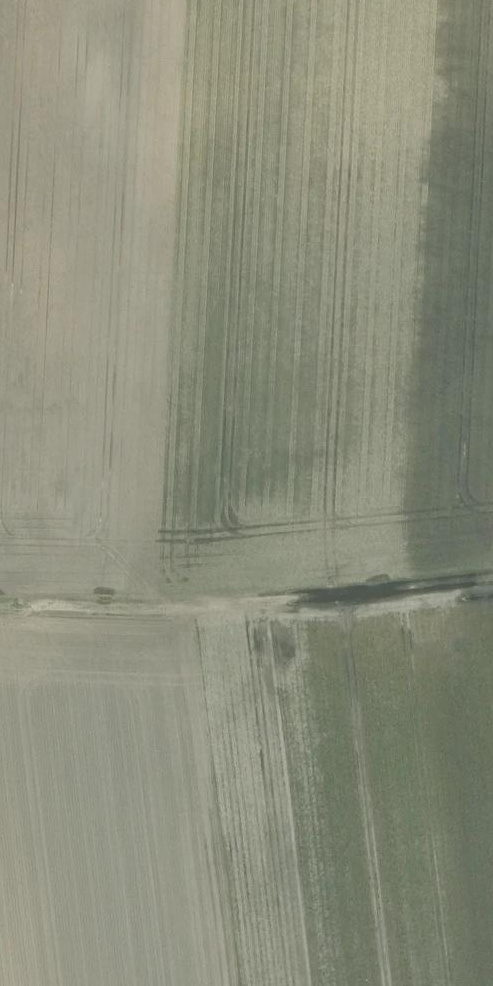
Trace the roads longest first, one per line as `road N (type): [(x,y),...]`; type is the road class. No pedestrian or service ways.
road 1 (track): [(0,607),(68,609),(492,570)]

